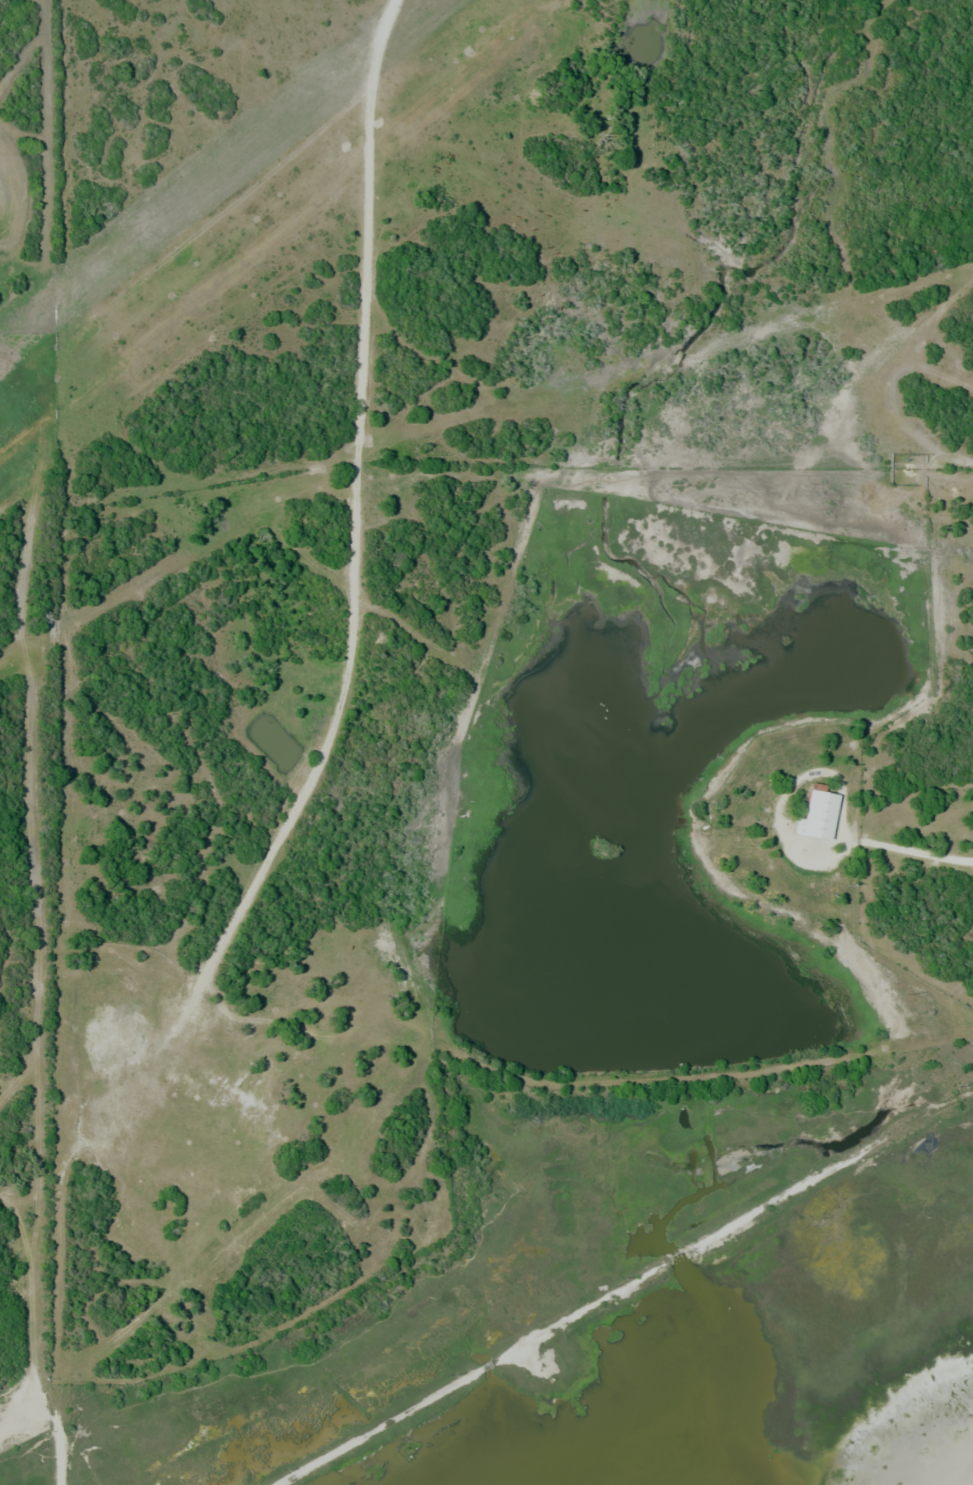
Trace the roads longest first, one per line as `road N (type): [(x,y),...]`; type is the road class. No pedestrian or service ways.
road 1 (residential): [(190,1014),(326,756),(355,670),(370,108),(399,0)]
road 2 (track): [(0,1201),(9,1206),(34,1294),(36,1391)]
road 3 (residential): [(972,865),(852,839)]

